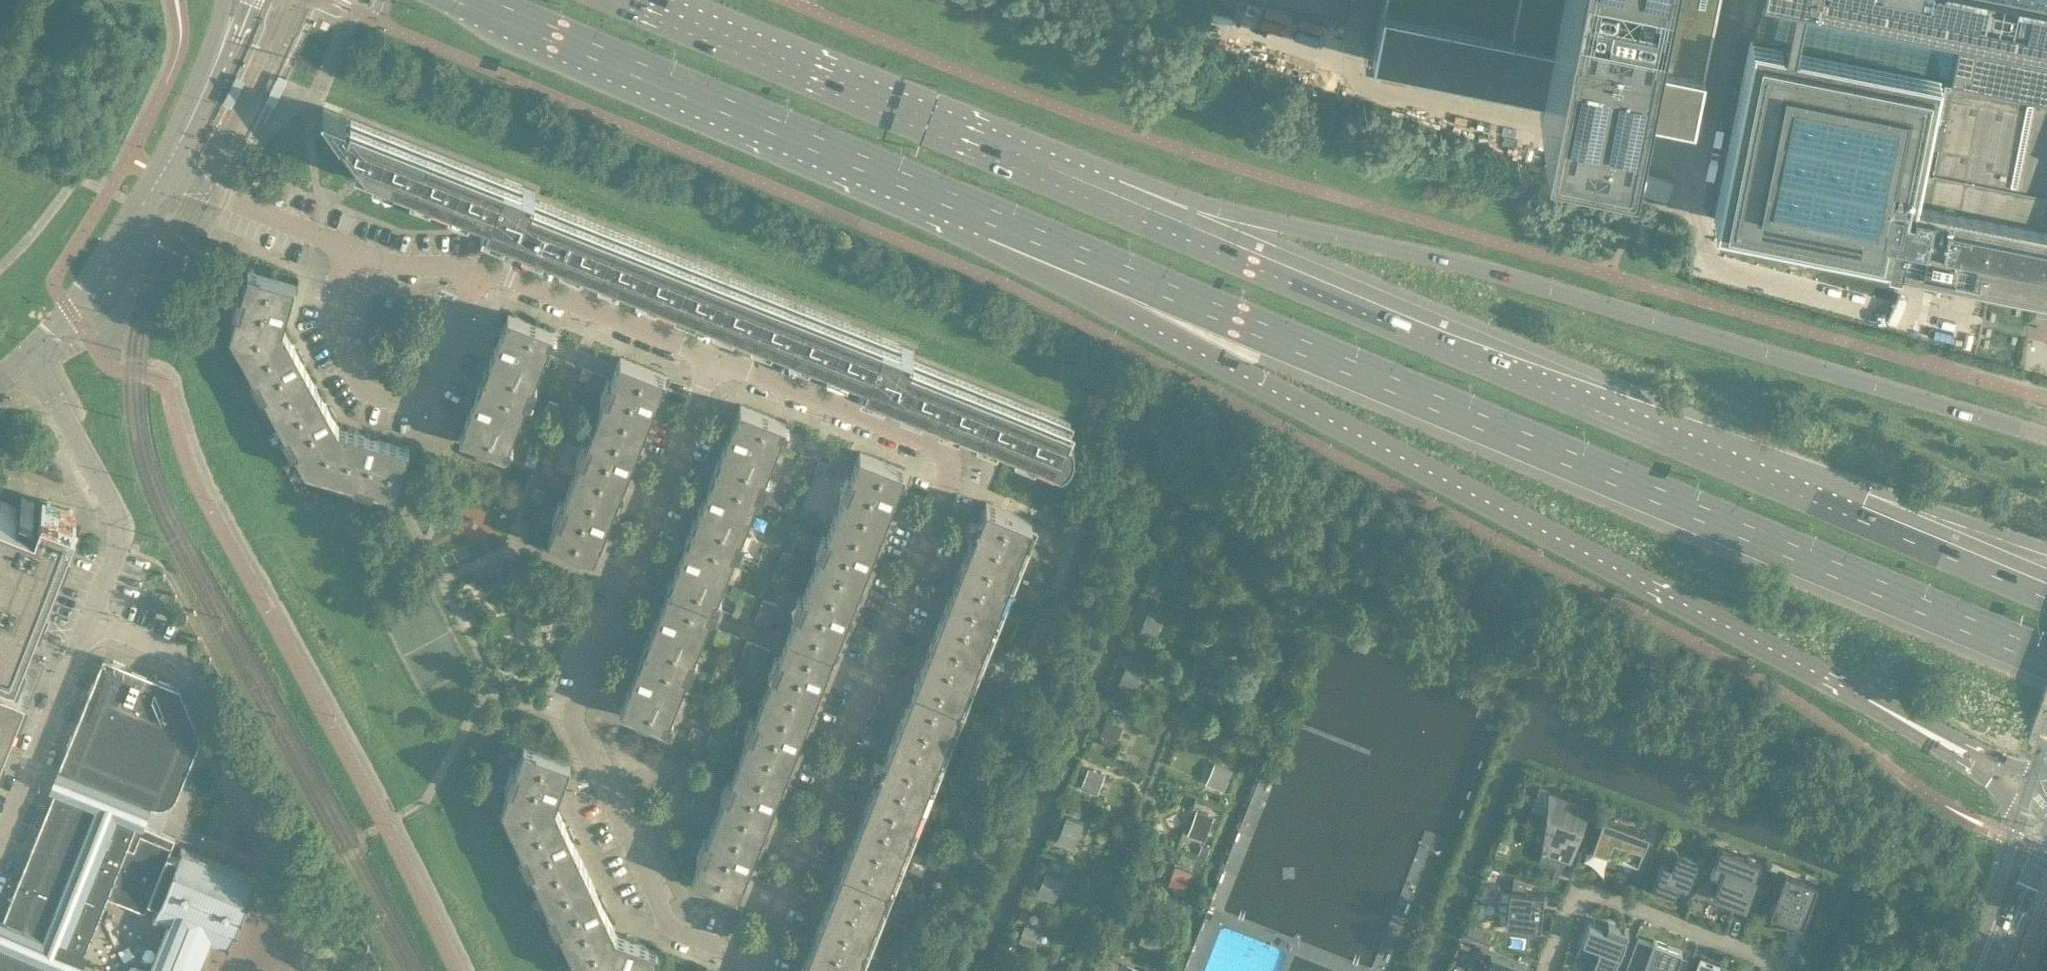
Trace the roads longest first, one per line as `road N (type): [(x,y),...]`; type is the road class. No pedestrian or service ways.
road 1 (primary): [(1110,265),(1135,317),(2025,794)]
road 2 (primary): [(1110,265),(2046,660)]
road 3 (primary): [(2046,442),(1465,264),(1281,223),(1150,216)]
road 4 (residential): [(758,961),(944,473),(932,443),(714,358)]
road 5 (primary): [(1857,519),(1259,270),(1150,216)]
road 6 (residential): [(758,961),(667,927),(576,723),(714,358)]
road 7 (primary): [(468,0),(1110,265)]
road 8 (primary): [(1150,216),(625,0)]
road 9 (residential): [(321,970),(329,958),(194,661),(90,620)]
road 10 (residential): [(350,249),(329,318),(372,396),(405,402),(436,383),(480,270)]
road 11 (residential): [(1544,970),(1570,901),(1594,890),(1773,957),(1780,970)]
road 12 (residential): [(90,620),(118,521),(30,359)]
road 13 (residential): [(714,358),(480,270)]
road 14 (residential): [(0,845),(90,620)]
road 15 (residential): [(30,359),(163,172)]
road 16 (primary): [(2046,597),(1857,519)]
road 17 (residential): [(350,249),(163,172)]
road 18 (primary): [(2046,554),(1857,519)]
road 19 (tertiary): [(2025,794),(1971,970)]
road 20 (tertiary): [(1988,970),(2046,844)]
road 21 (residential): [(480,270),(400,265),(350,249)]

